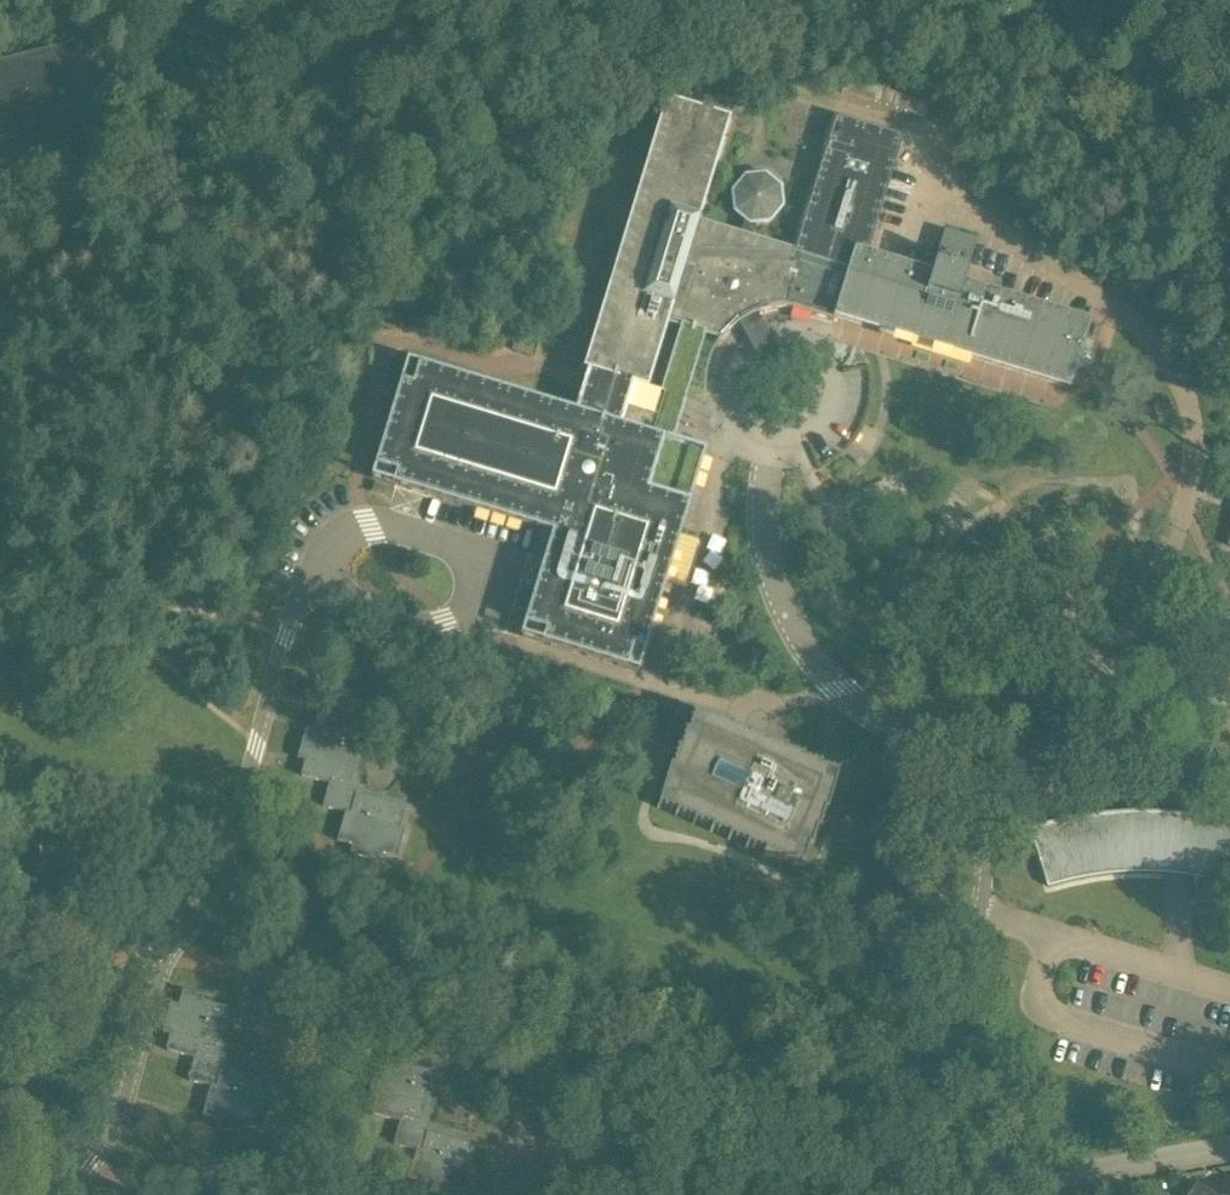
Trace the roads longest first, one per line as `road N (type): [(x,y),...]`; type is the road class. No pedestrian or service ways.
road 1 (unclassified): [(961,1194),(1229,1147)]
road 2 (track): [(838,107),(779,90),(700,45)]

